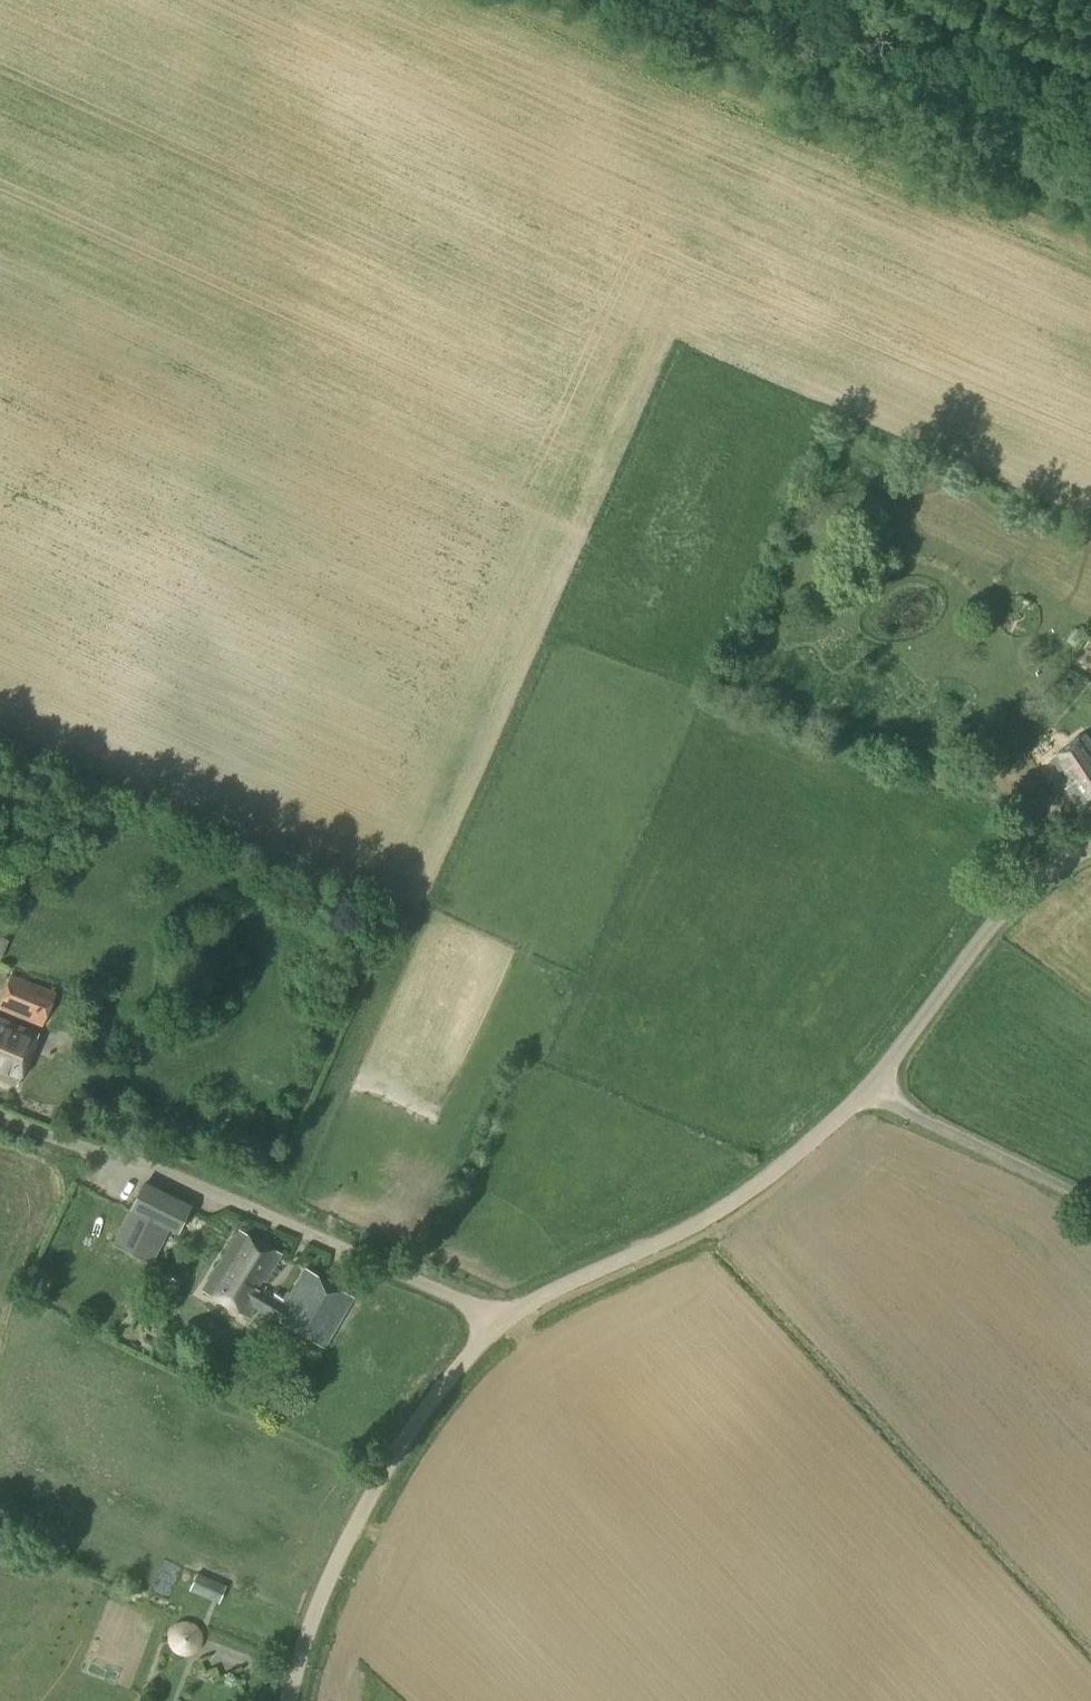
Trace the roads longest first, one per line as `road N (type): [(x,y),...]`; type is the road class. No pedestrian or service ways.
road 1 (unclassified): [(291,1700),(308,1628),(346,1545),(388,1469),(489,1332),(717,1216),(786,1173),(874,1089),(981,942),(1039,885),(1090,853)]

